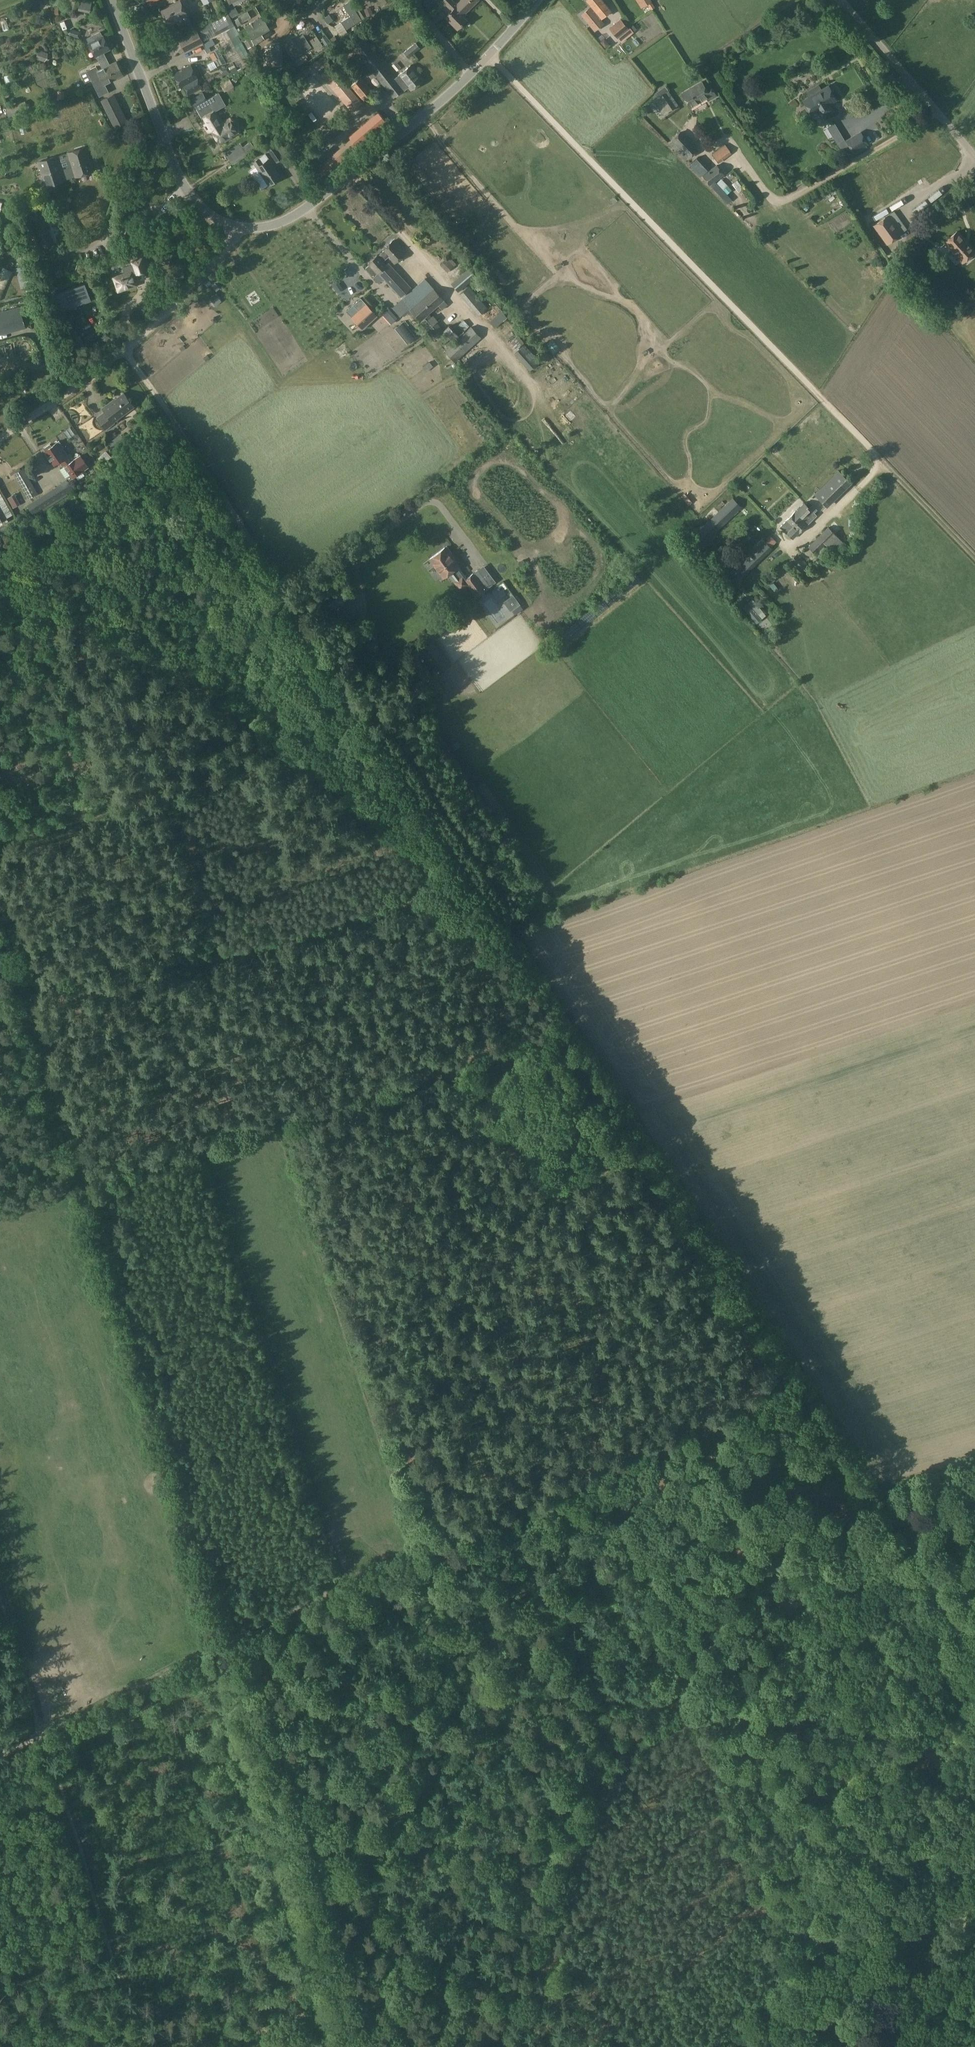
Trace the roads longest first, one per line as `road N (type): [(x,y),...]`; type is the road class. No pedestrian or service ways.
road 1 (track): [(787,2002),(606,1475),(560,1208),(498,995),(471,929),(444,882),(386,816),(269,721),(131,636),(0,582)]
road 2 (track): [(40,1736),(797,1377),(974,1646)]
road 3 (track): [(797,1377),(329,662)]
road 4 (track): [(0,927),(232,1643)]
road 5 (track): [(490,53),(974,559)]
road 6 (track): [(80,1180),(514,1046)]
road 7 (track): [(356,2046),(227,1645)]
road 8 (unclassified): [(233,227),(271,225),(315,201),(490,53),(536,0)]
road 9 (unclassified): [(124,350),(329,662)]
road 10 (track): [(0,843),(311,755)]
road 11 (track): [(726,2046),(974,1864)]
road 12 (unclassified): [(233,227),(181,182),(113,0)]
road 13 (unclassified): [(974,158),(840,0)]
road 14 (unclassified): [(124,350),(188,288),(233,227)]
road 15 (unclassified): [(0,434),(124,350)]

